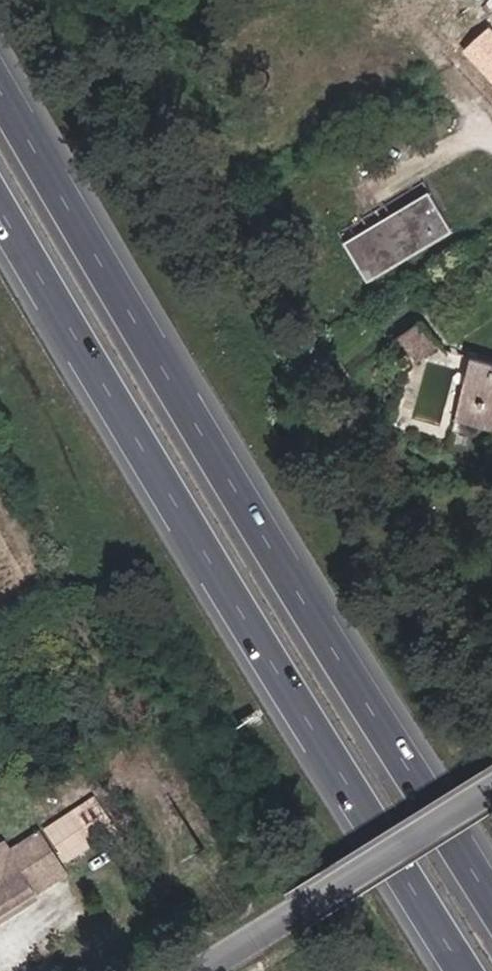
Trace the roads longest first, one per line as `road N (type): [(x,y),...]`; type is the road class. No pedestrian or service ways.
road 1 (motorway): [(491,892),(0,84)]
road 2 (motorway): [(0,199),(469,970)]
road 3 (unclassified): [(491,782),(188,970)]

